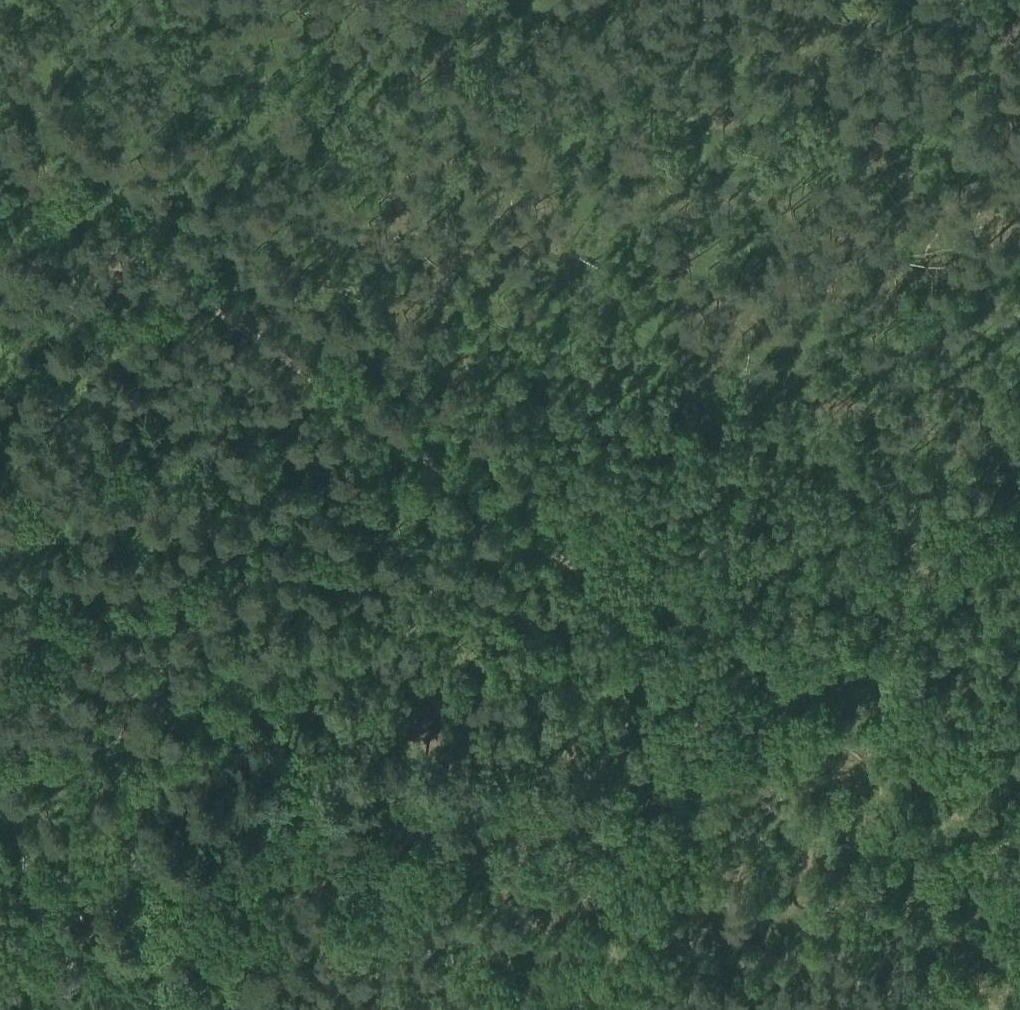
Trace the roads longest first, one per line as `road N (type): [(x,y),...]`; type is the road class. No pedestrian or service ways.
road 1 (track): [(0,283),(69,260),(149,274),(187,294),(551,555),(632,623),(664,684),(665,729),(648,768),(590,795),(491,815),(360,784),(263,799),(157,887),(150,980),(139,1009)]

